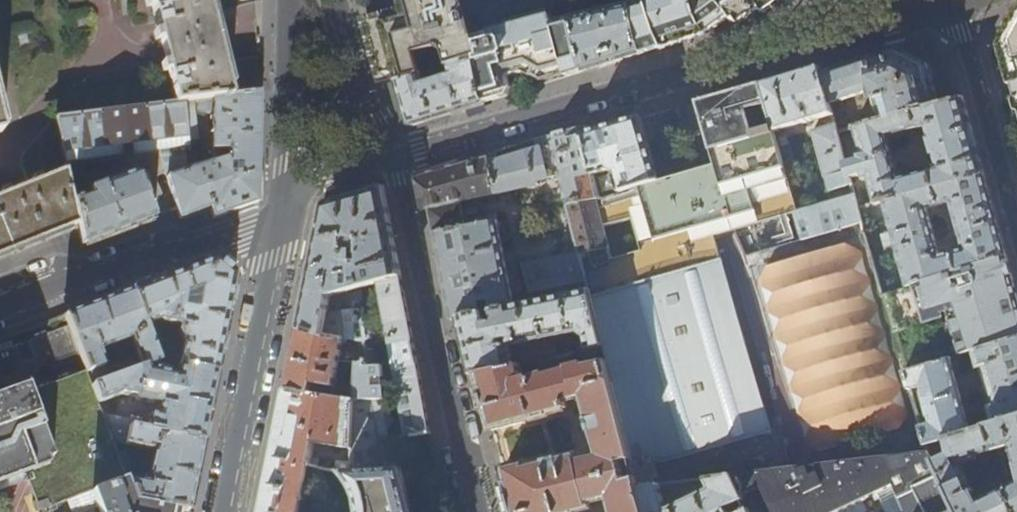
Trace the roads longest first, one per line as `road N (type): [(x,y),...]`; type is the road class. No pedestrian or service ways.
road 1 (residential): [(393,159),(956,5)]
road 2 (tertiary): [(475,511),(393,159)]
road 3 (tertiary): [(284,204),(224,511)]
road 4 (residential): [(0,310),(246,229),(284,204)]
road 5 (residential): [(956,5),(1016,228)]
road 6 (tertiary): [(297,0),(284,204)]
road 7 (tertiary): [(393,159),(328,0)]
road 8 (residential): [(284,204),(324,176),(393,159)]

